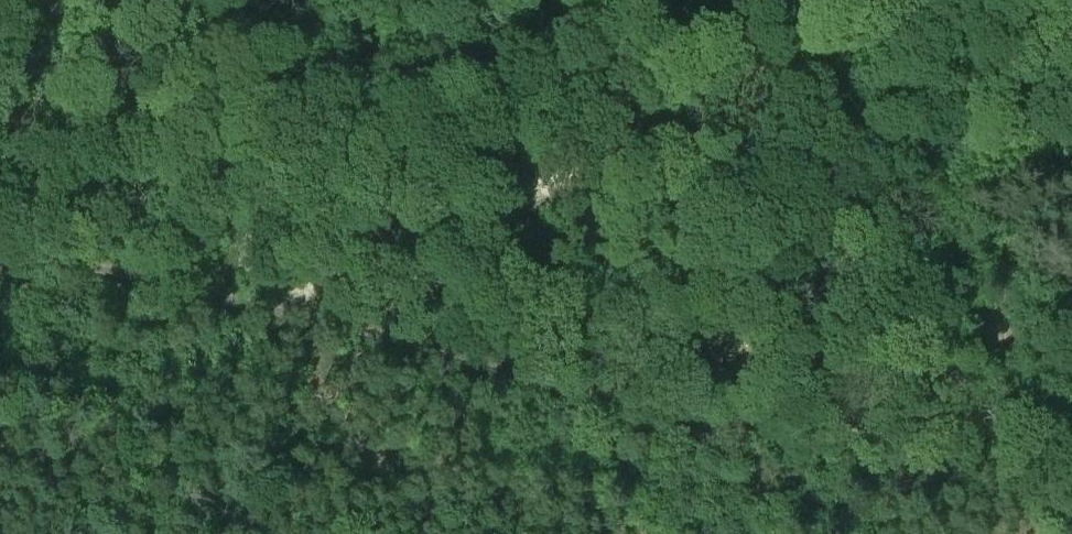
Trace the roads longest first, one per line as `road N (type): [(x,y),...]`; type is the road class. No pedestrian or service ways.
road 1 (track): [(0,247),(1071,513)]

